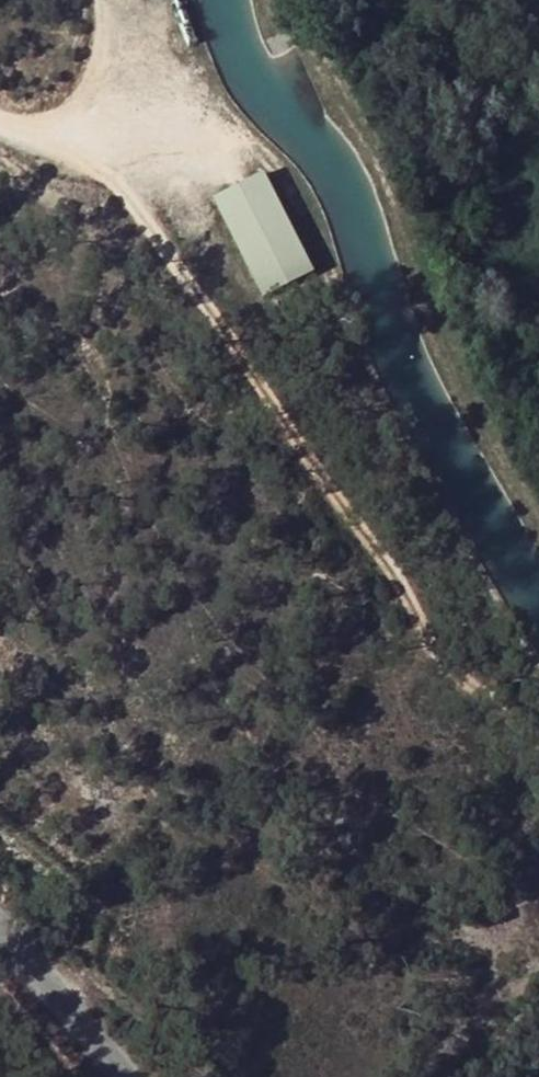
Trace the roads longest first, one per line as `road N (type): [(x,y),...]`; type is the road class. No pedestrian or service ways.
road 1 (track): [(538,740),(393,574),(123,177),(91,149),(0,121)]
road 2 (tertiary): [(0,934),(124,1076)]
road 3 (track): [(123,177),(106,0)]

